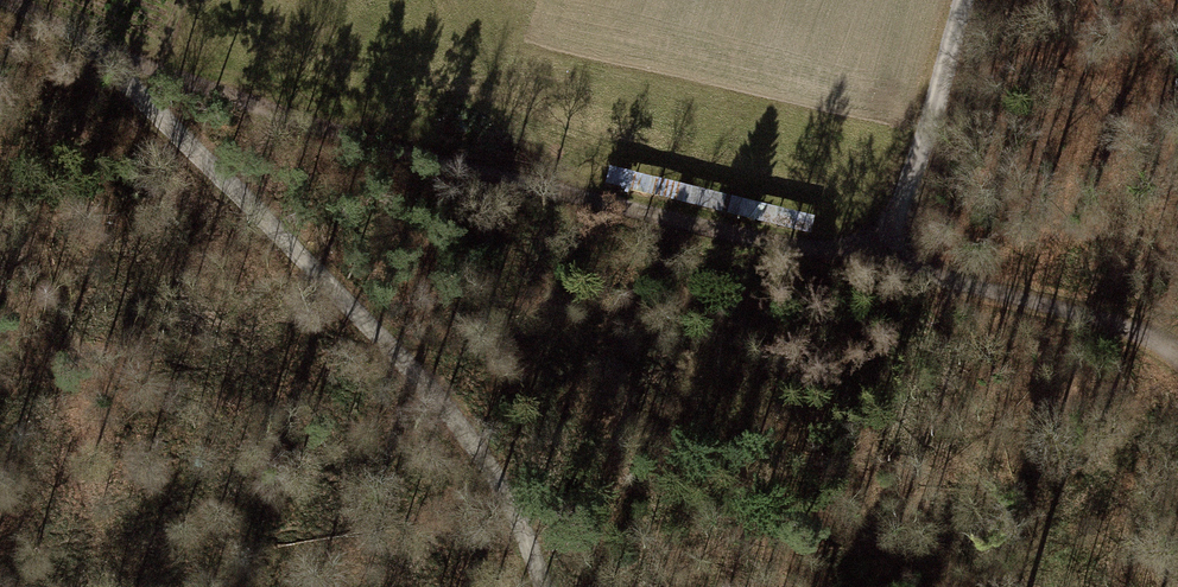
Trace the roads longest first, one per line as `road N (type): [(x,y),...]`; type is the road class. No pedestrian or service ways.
road 1 (track): [(4,0),(120,57),(506,183),(876,262),(1177,350)]
road 2 (track): [(366,323),(141,104),(120,57)]
road 3 (track): [(366,323),(463,434),(515,521),(535,586)]
road 4 (track): [(956,0),(876,262)]

